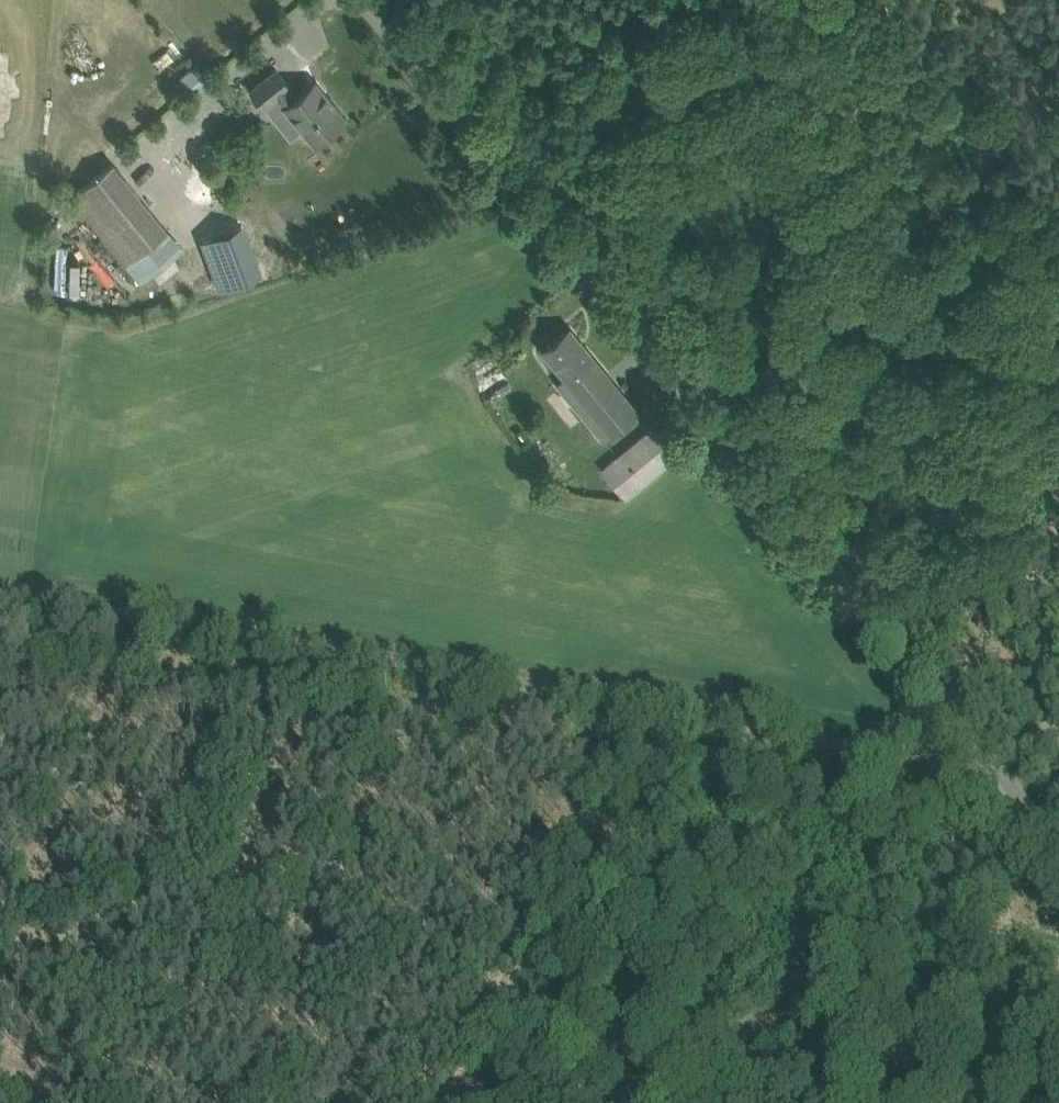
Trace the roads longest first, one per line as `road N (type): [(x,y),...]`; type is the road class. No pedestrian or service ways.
road 1 (unclassified): [(1058,870),(341,0)]
road 2 (track): [(968,761),(0,577)]
road 3 (track): [(682,0),(456,140)]
road 4 (track): [(187,1102),(0,1058)]

